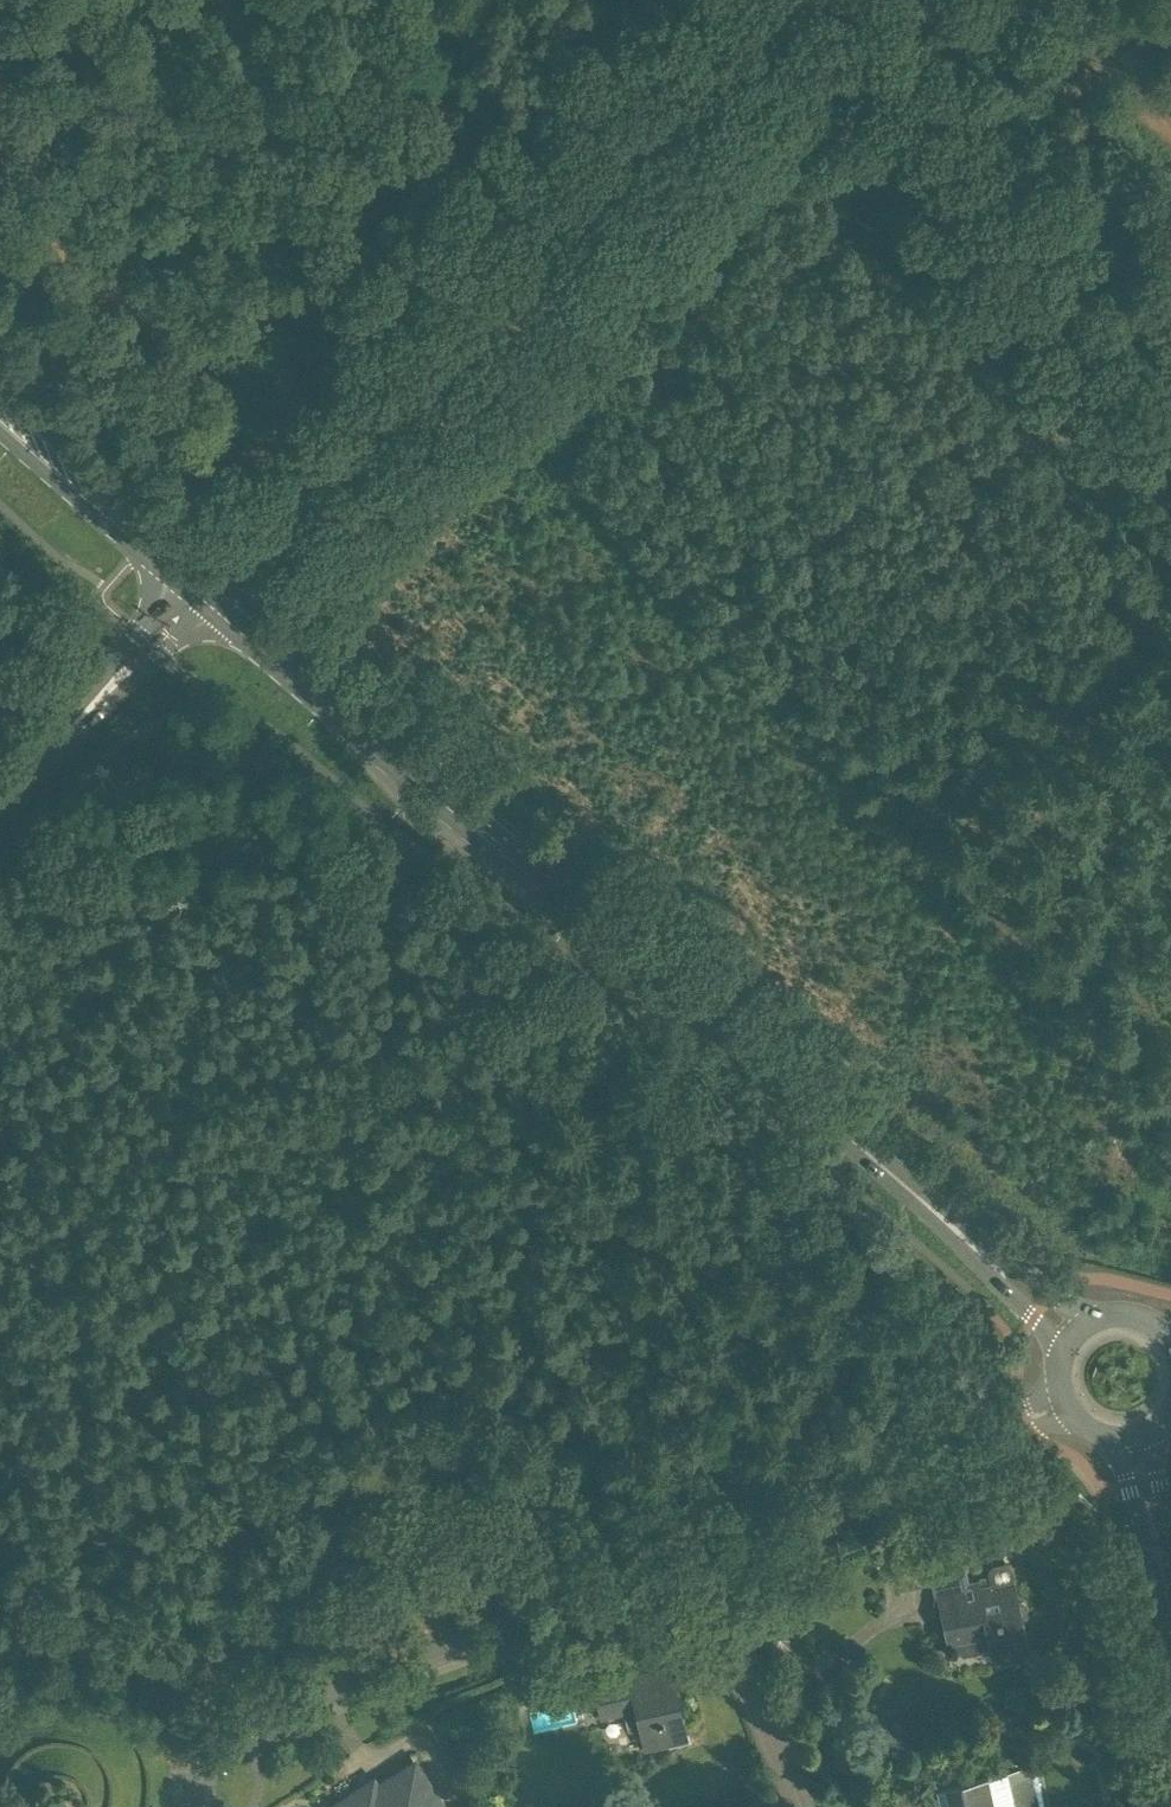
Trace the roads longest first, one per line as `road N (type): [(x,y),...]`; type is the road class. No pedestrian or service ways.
road 1 (secondary): [(1074,1334),(205,589)]
road 2 (residential): [(202,1806),(203,1760),(210,1742),(233,1730),(704,1550)]
road 3 (residential): [(704,1550),(1064,1402)]
road 4 (tertiary): [(0,796),(205,589)]
road 5 (residential): [(805,1806),(704,1550)]
road 6 (secondary): [(205,589),(0,412)]
road 7 (secondary): [(1170,1611),(1134,1438)]

